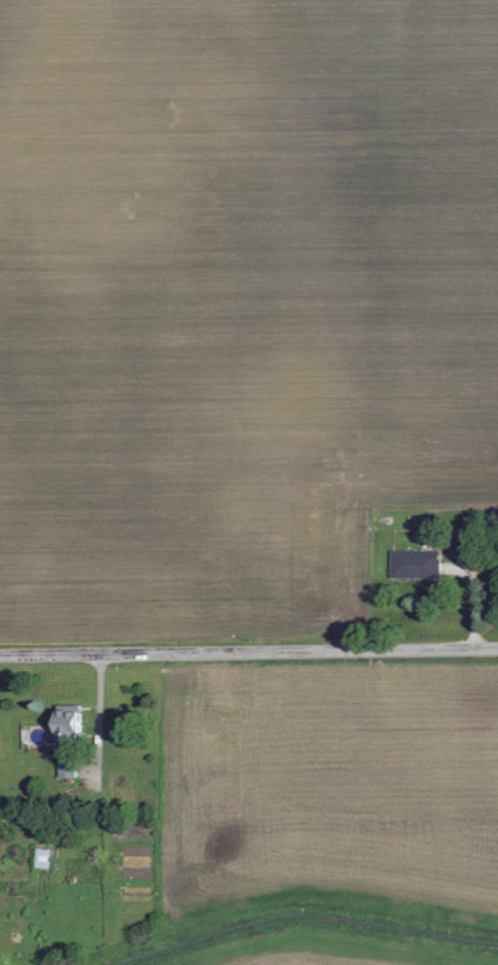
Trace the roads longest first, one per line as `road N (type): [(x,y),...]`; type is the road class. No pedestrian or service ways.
road 1 (residential): [(0,654),(497,647)]

